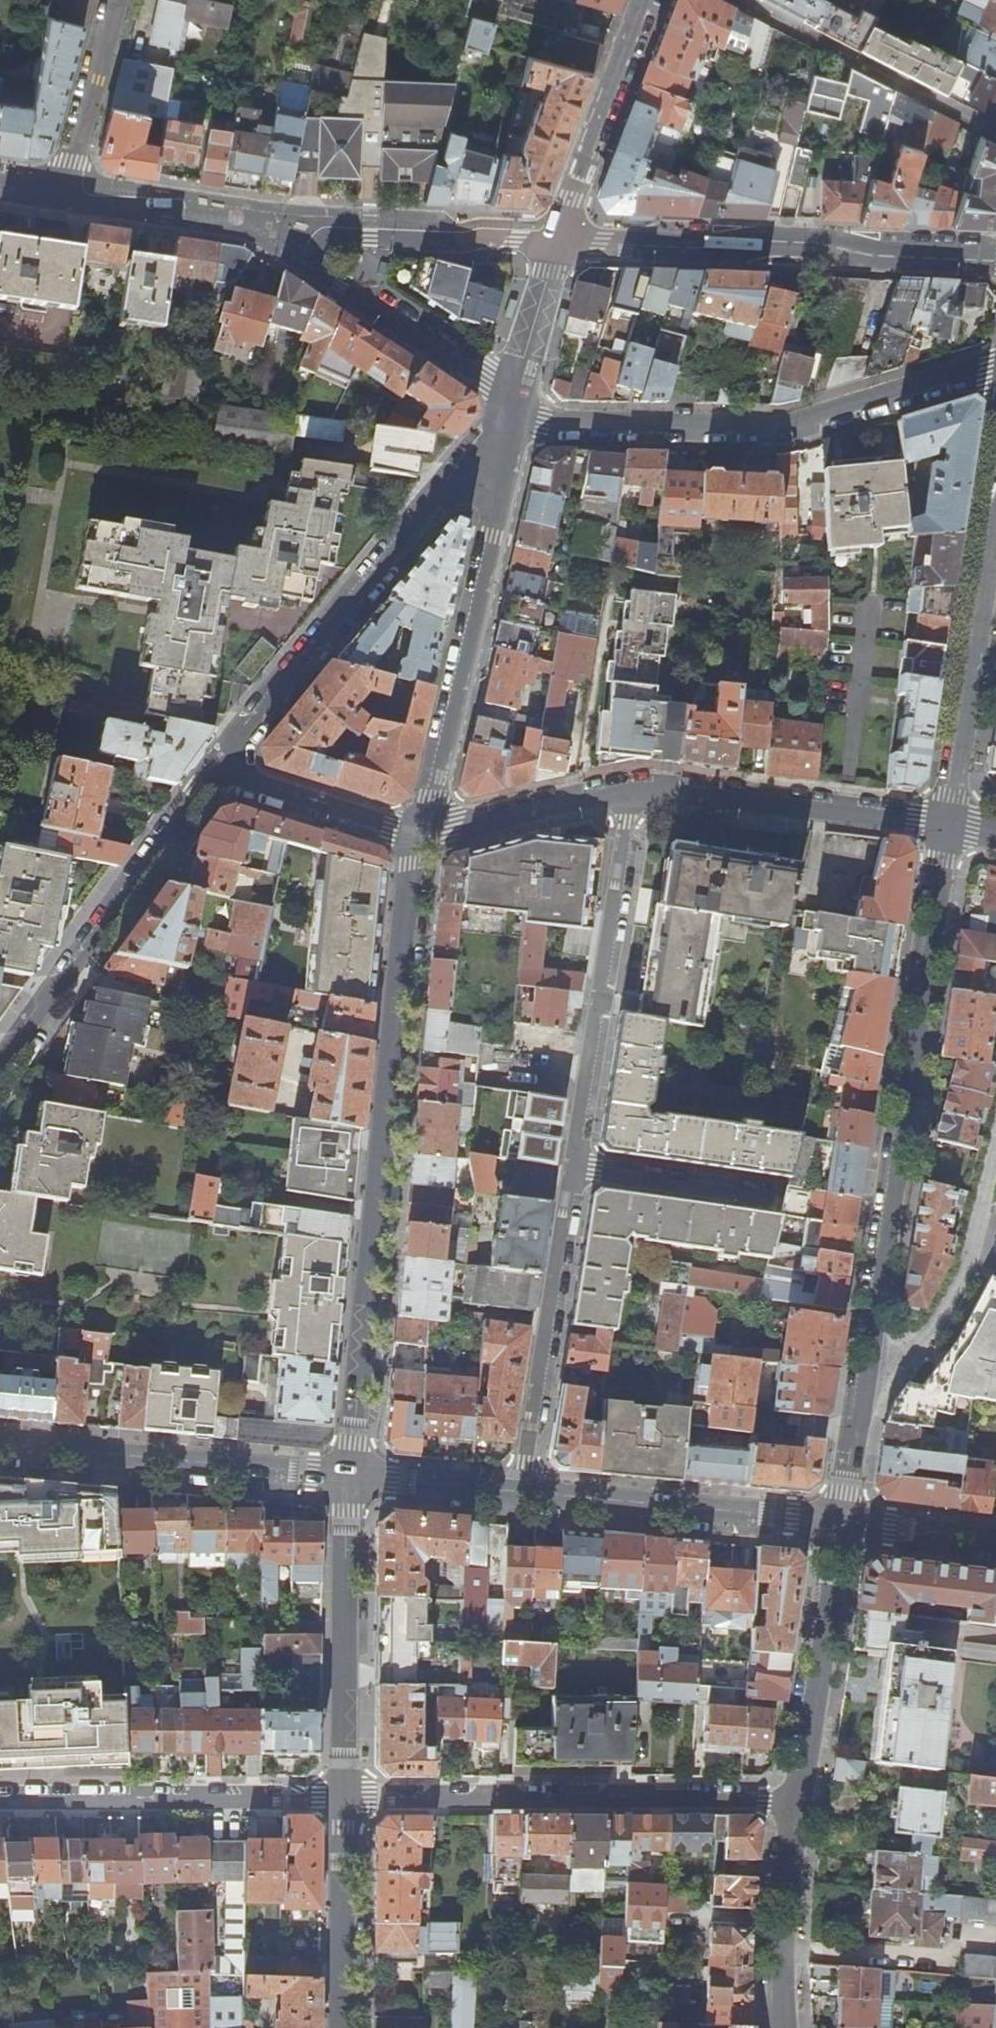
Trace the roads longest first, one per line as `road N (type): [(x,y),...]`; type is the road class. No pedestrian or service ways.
road 1 (residential): [(422,834),(349,1480)]
road 2 (tertiary): [(865,1388),(946,823)]
road 3 (residential): [(557,239),(284,234),(340,288),(513,402)]
road 4 (residential): [(995,363),(776,425),(545,421),(513,402)]
road 5 (residential): [(220,762),(513,402)]
road 6 (residential): [(347,1800),(801,1795)]
road 7 (residential): [(513,402),(422,834)]
road 8 (residential): [(557,239),(734,248),(817,243),(873,255),(995,260)]
road 9 (residential): [(0,1072),(220,762)]
road 10 (residential): [(574,1165),(631,792)]
road 11 (residential): [(0,1447),(349,1480)]
road 12 (residential): [(0,1798),(347,1800)]
road 13 (residential): [(523,1494),(574,1165)]
road 14 (tertiary): [(946,823),(995,499)]
road 15 (residential): [(523,1494),(843,1524)]
road 16 (residential): [(349,1480),(347,1800)]
road 17 (residential): [(946,823),(631,792)]
road 18 (residential): [(865,1388),(921,1339),(960,1272),(995,1139)]
road 19 (residential): [(995,129),(742,0)]
road 20 (tertiary): [(801,1795),(843,1524)]
road 21 (residential): [(115,0),(64,193),(0,183)]
road 22 (residential): [(557,239),(641,0)]
road 23 (tertiary): [(784,2027),(784,1941),(801,1795)]
road 24 (residential): [(347,1800),(346,2027)]
road 25 (residential): [(422,834),(243,779),(220,762)]
road 26 (residential): [(631,792),(422,834)]
road 27 (residential): [(772,1194),(574,1165)]
road 28 (residential): [(349,1480),(523,1494)]
road 29 (residential): [(843,1524),(995,1542)]
road 30 (tertiary): [(843,1524),(865,1388)]

